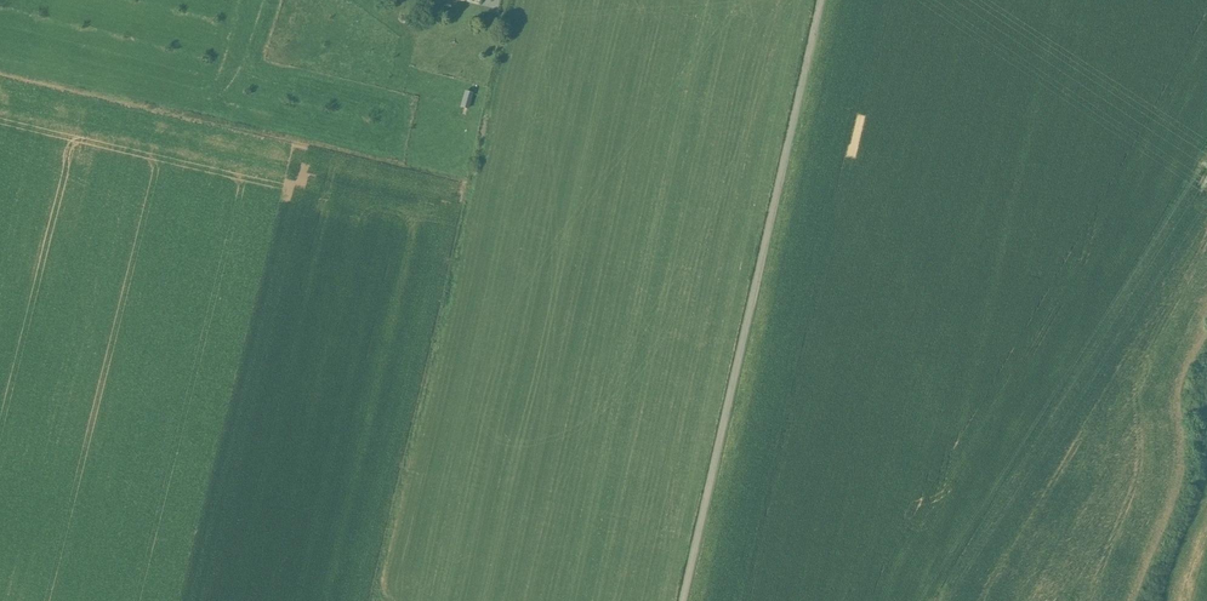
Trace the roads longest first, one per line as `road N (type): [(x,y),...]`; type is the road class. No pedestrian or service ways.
road 1 (track): [(823,0),(684,600)]

